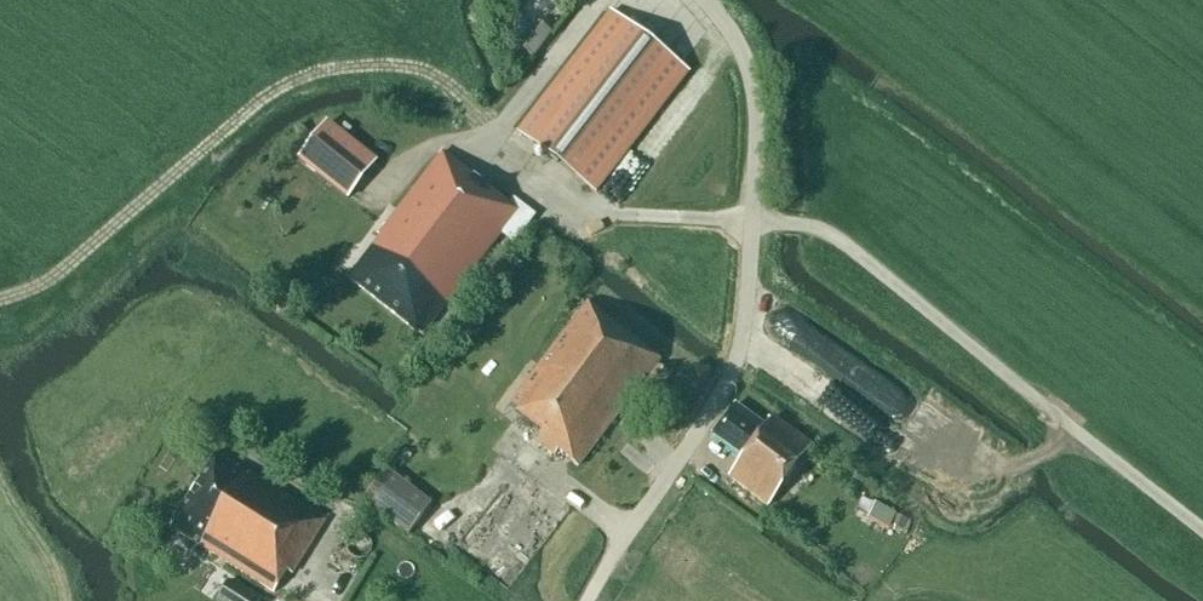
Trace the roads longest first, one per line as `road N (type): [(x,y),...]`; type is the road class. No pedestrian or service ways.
road 1 (track): [(751,216),(601,209),(483,125),(434,72),(390,61),(330,66),(258,98),(56,269),(0,294)]
road 2 (unclassified): [(587,600),(720,395),(742,332),(751,80),(742,42),(708,0)]
road 3 (track): [(751,216),(819,225),(844,238),(1202,521)]

